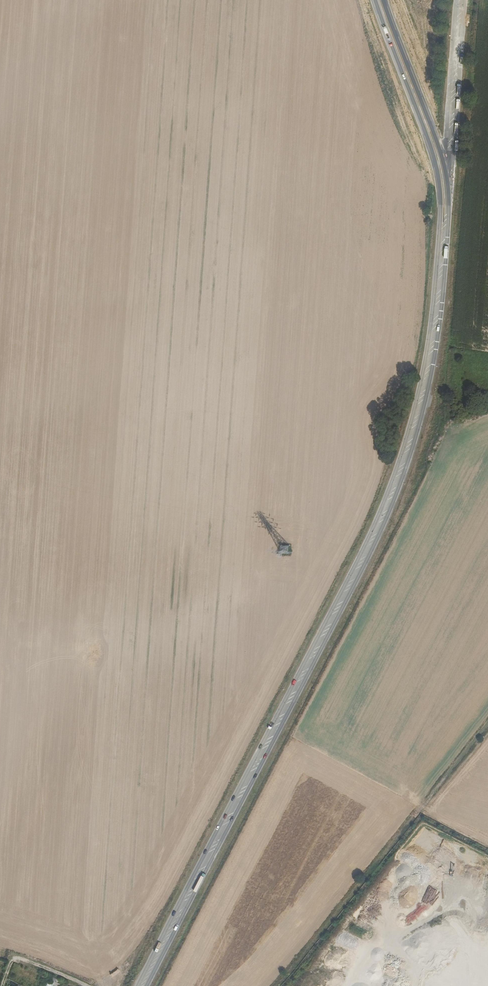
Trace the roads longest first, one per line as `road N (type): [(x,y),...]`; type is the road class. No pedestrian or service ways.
road 1 (primary): [(147,985),(367,561),(407,465),(442,302),(465,0)]
road 2 (primary): [(456,0),(433,306),(397,468),(138,985)]
road 3 (track): [(278,985),(487,728)]

